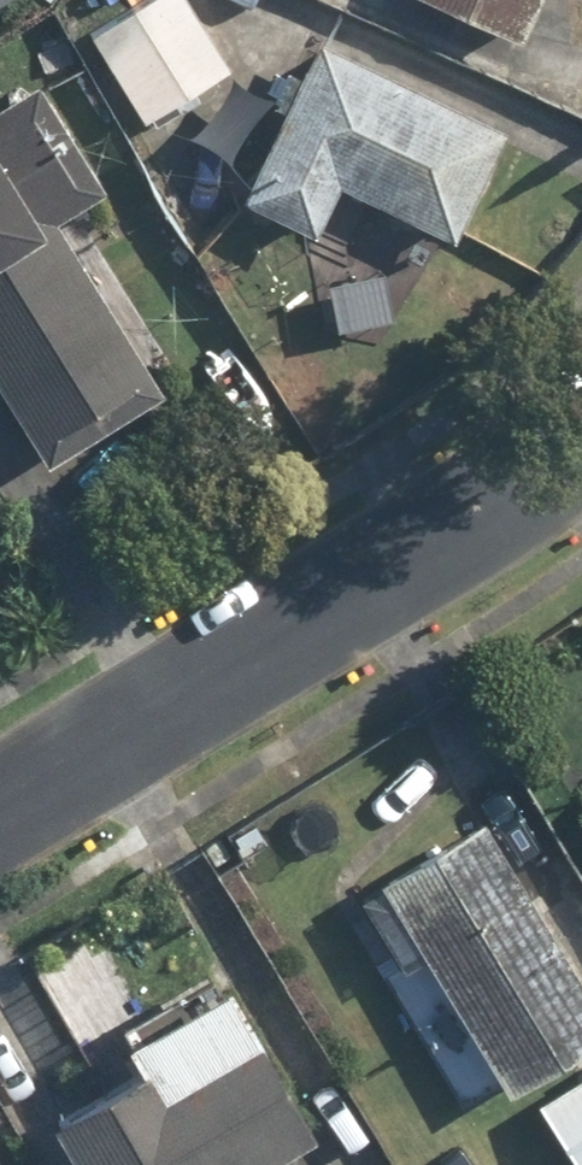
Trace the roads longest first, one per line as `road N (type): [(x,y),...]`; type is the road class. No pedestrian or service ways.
road 1 (residential): [(0,795),(557,456),(581,430)]

